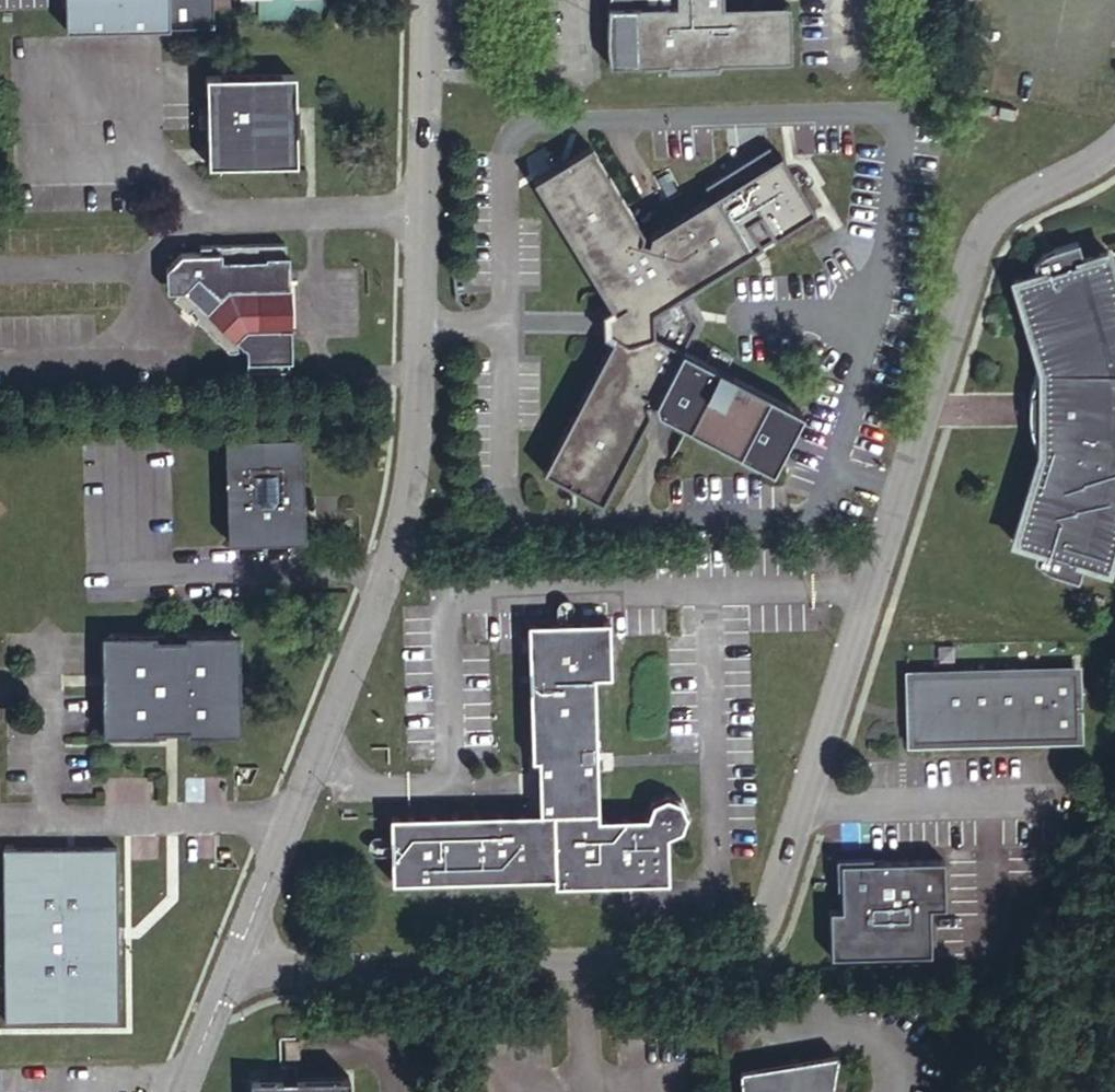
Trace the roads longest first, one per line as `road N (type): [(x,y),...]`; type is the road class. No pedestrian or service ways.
road 1 (unclassified): [(1114,143),(1019,200),(990,225),(974,252),(758,933),(737,955),(297,970),(235,958)]
road 2 (unclassified): [(426,0),(406,501),(385,576),(235,958)]
road 3 (unclassified): [(235,958),(179,1091)]

